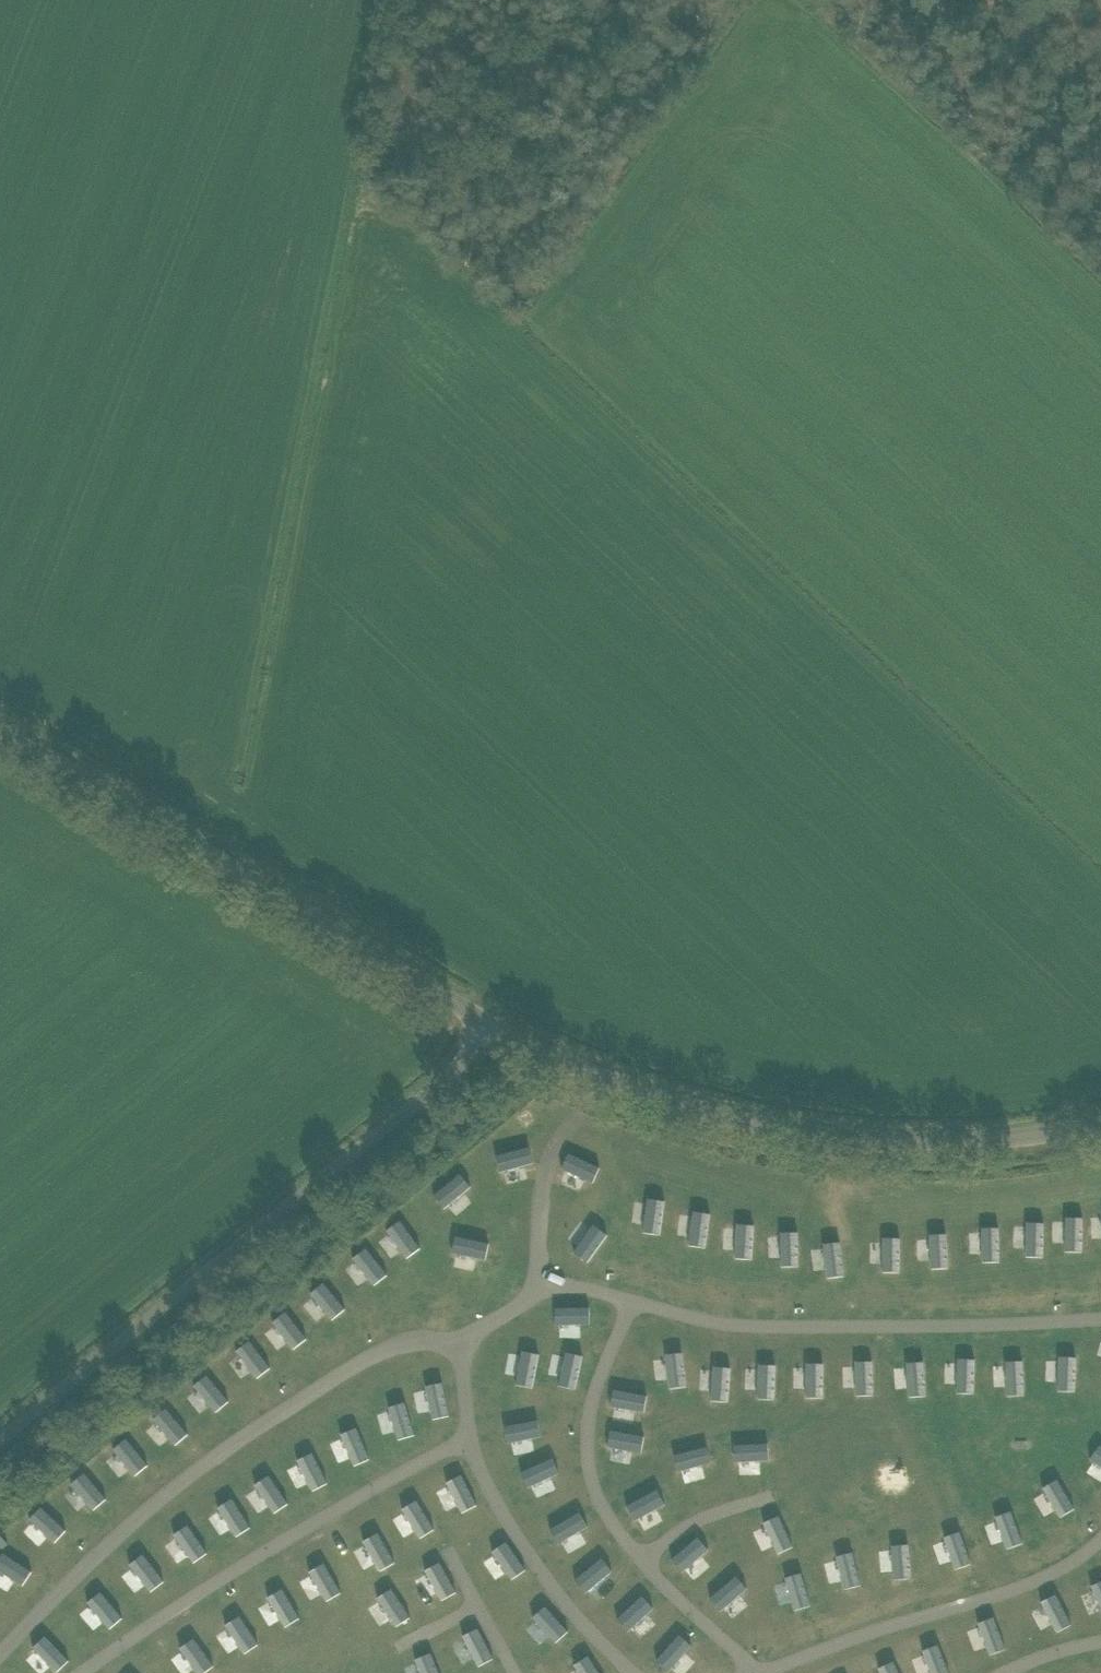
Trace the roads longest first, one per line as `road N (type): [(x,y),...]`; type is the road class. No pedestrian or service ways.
road 1 (unclassified): [(488,1021),(463,1060),(0,1439)]
road 2 (unclassified): [(488,1021),(615,1080),(786,1127),(886,1140),(1100,1129)]
road 3 (unclassified): [(488,1021),(0,727)]

